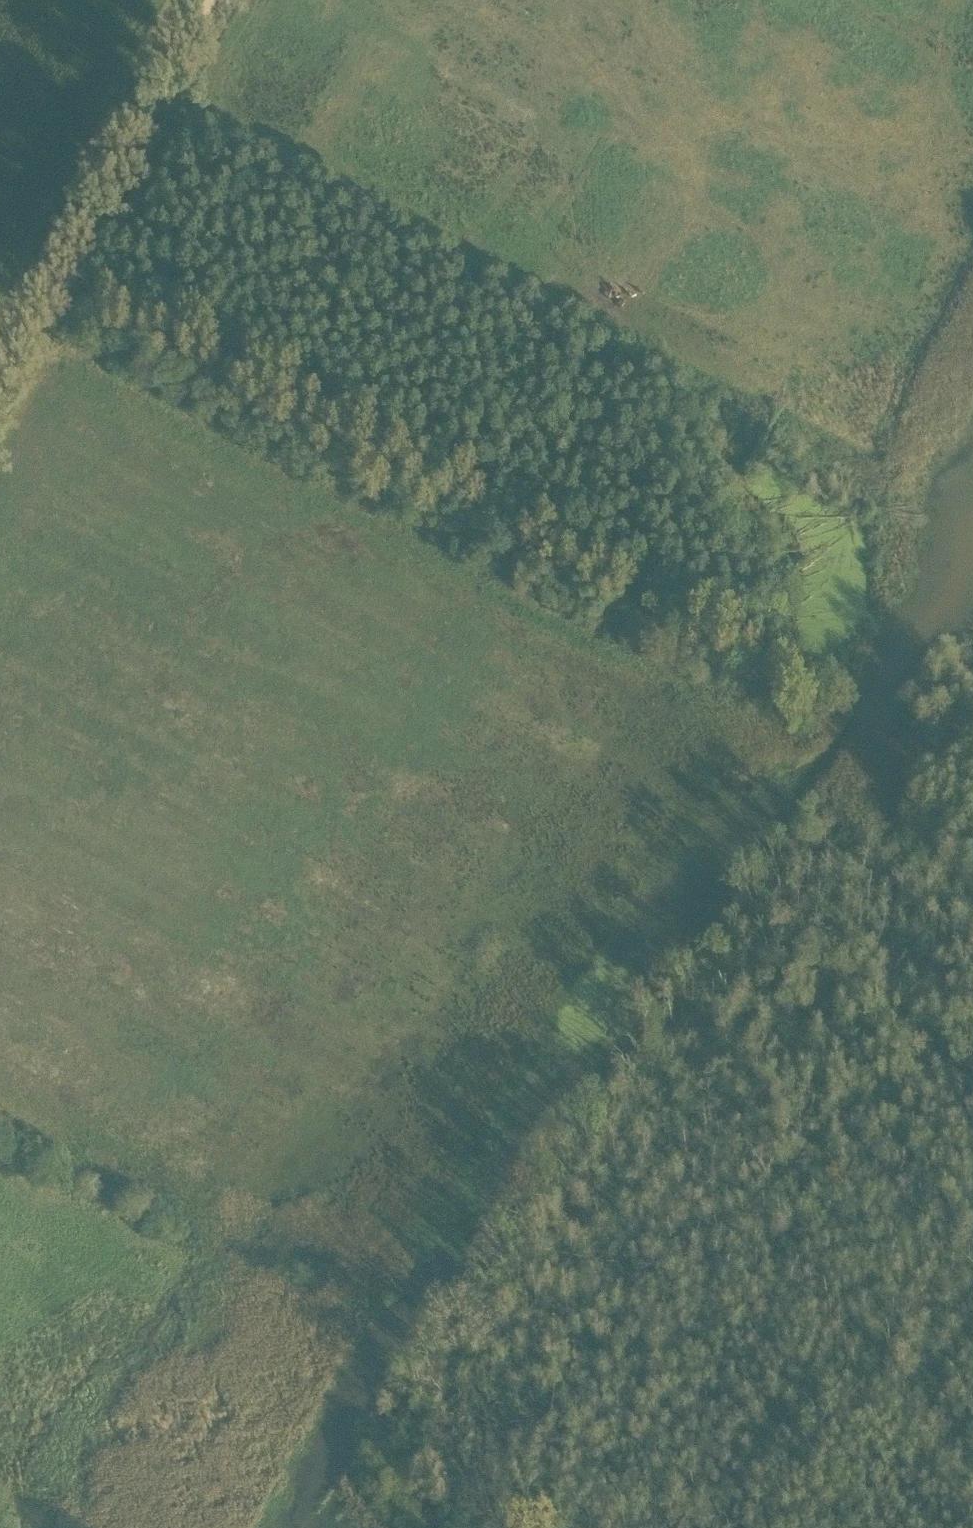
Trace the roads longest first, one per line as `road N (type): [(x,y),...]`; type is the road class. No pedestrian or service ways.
road 1 (track): [(0,402),(218,0)]

